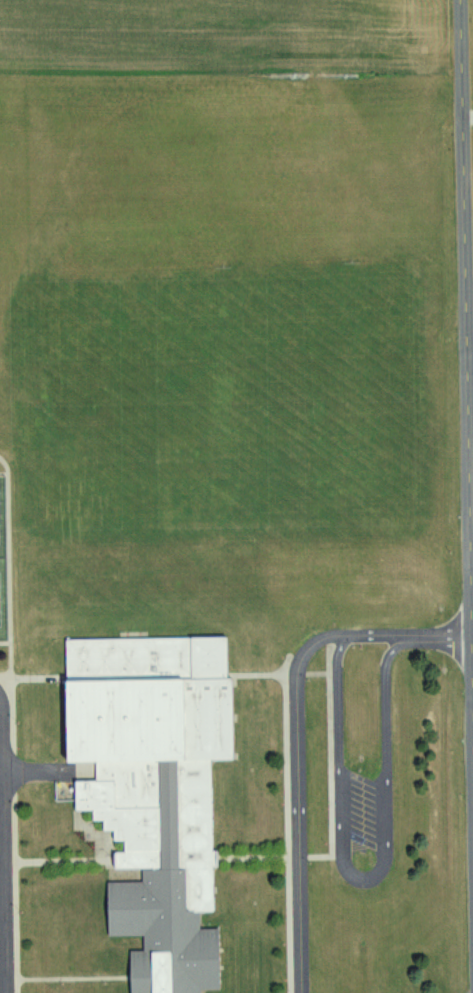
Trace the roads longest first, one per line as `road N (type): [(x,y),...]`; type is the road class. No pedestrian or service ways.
road 1 (residential): [(472,456),(463,0)]

